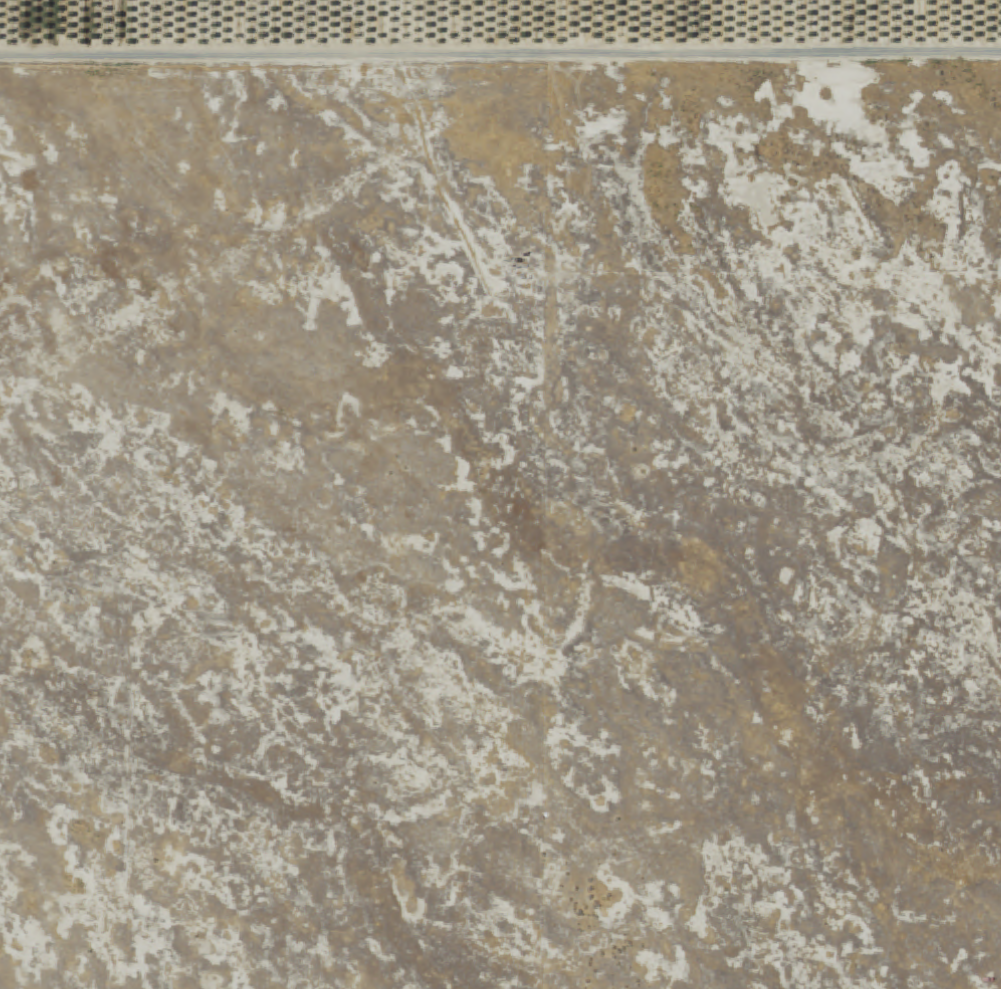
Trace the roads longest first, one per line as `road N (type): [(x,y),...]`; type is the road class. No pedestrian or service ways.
road 1 (residential): [(0,58),(1000,55)]

